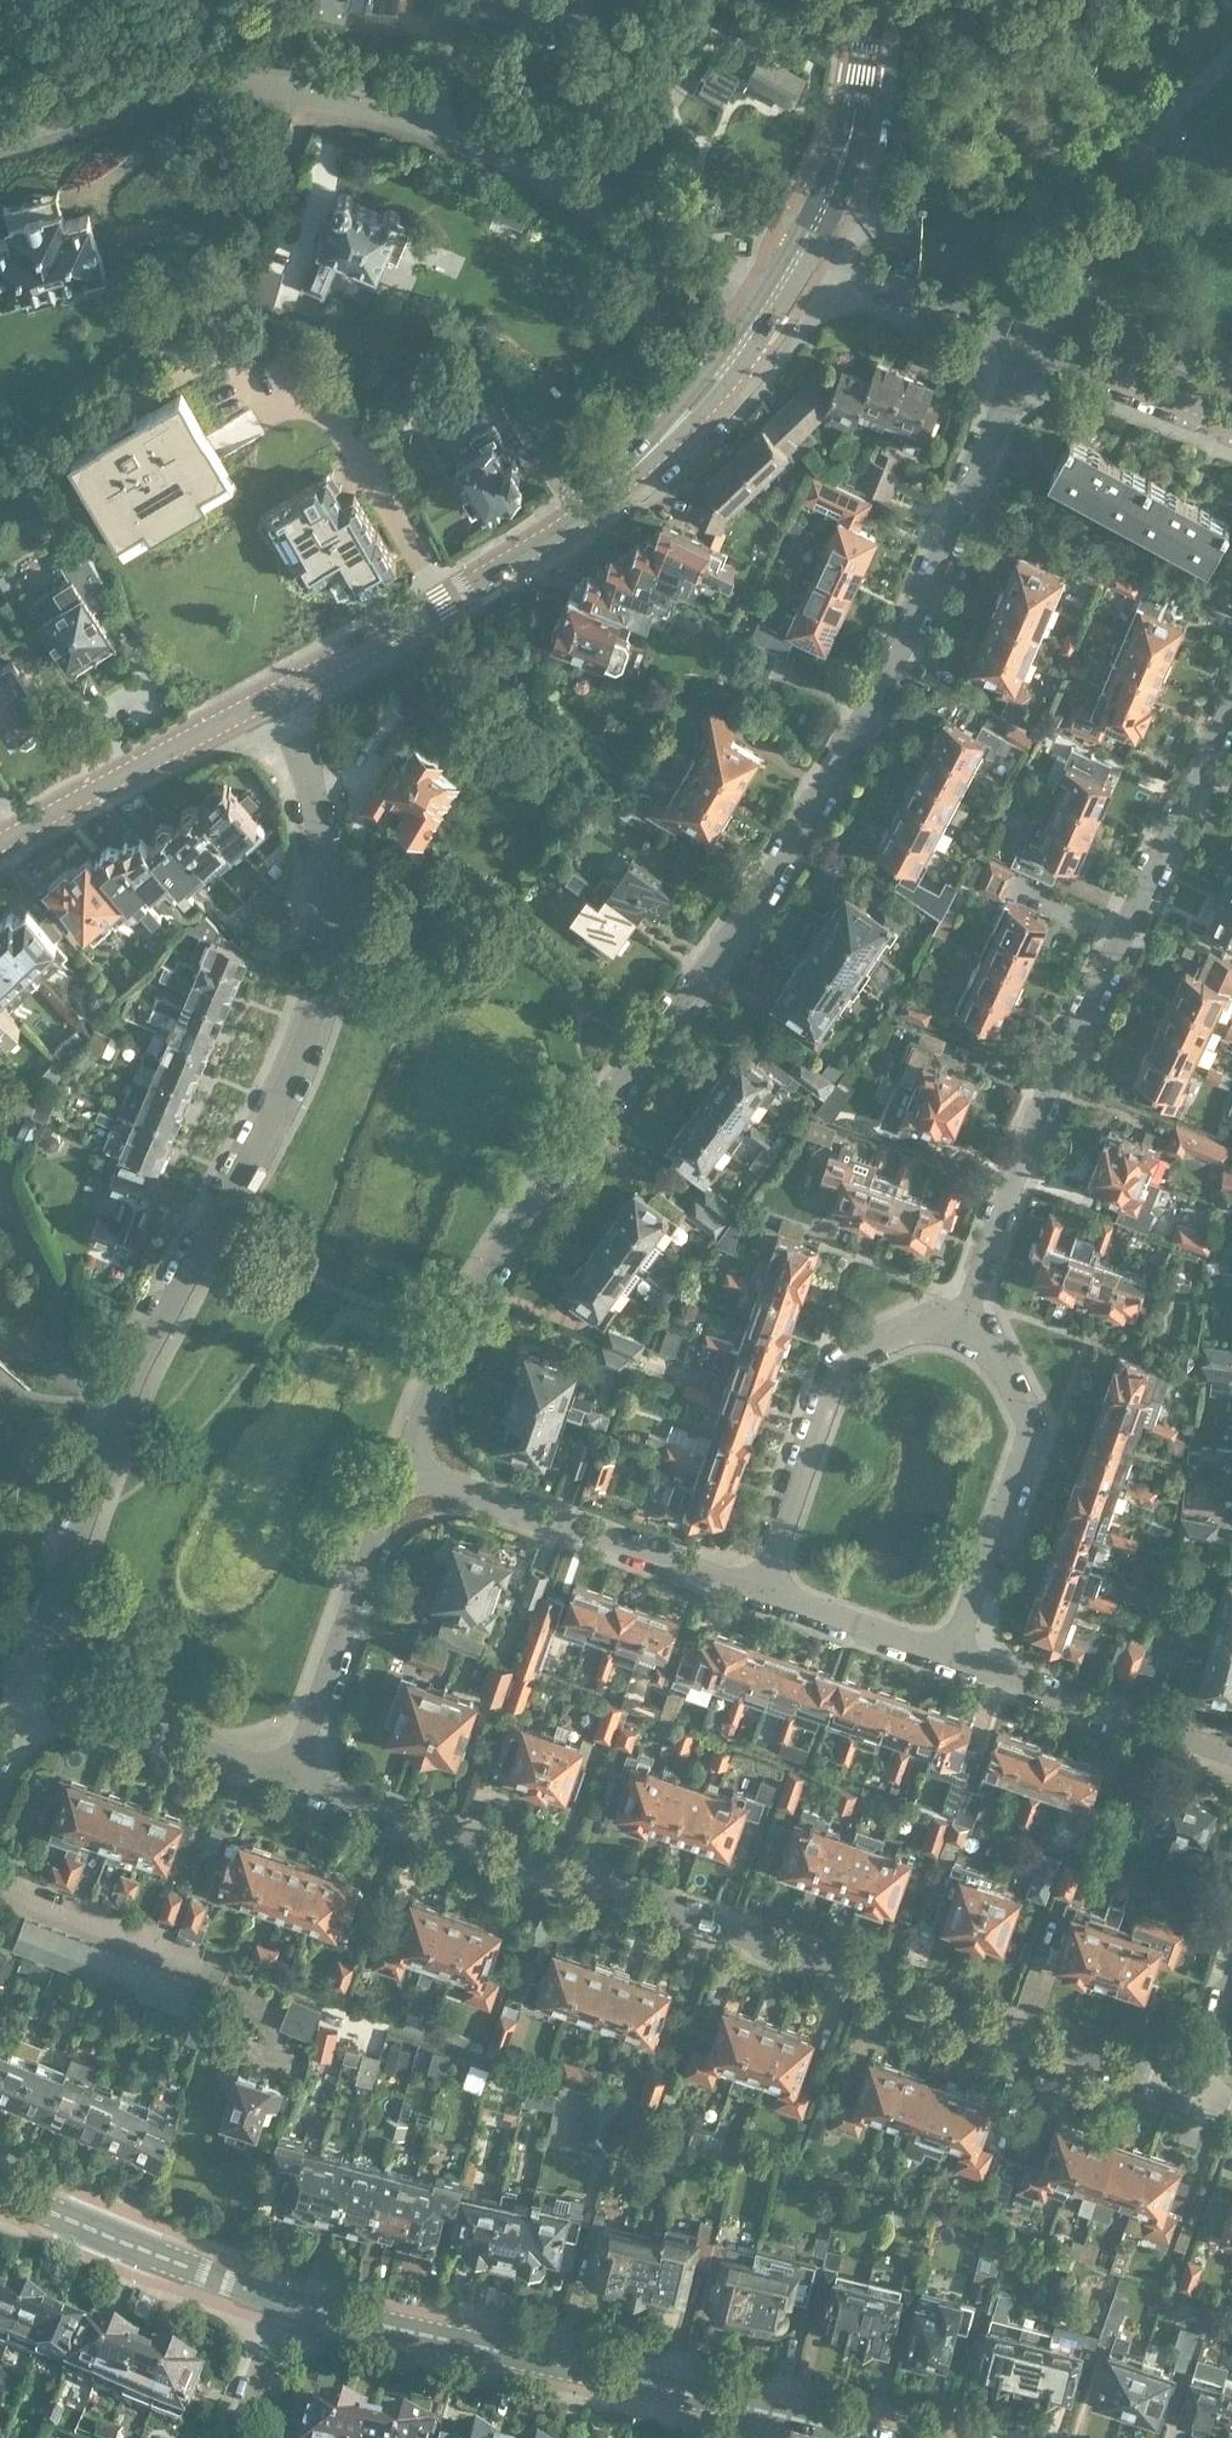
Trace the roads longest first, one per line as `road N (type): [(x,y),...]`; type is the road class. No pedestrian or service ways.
road 1 (residential): [(402,1471),(474,1296),(861,735),(1036,344)]
road 2 (residential): [(20,1684),(132,1409),(316,1018),(333,941),(331,831),(283,689)]
road 3 (residential): [(1196,2091),(293,1780)]
road 4 (residential): [(751,312),(598,205),(431,128),(297,91),(206,82),(117,97),(0,135)]
road 5 (residential): [(970,1307),(1052,1090),(1231,684)]
road 6 (primary): [(291,2304),(855,2437)]
road 7 (tertiary): [(283,689),(541,542),(591,507),(672,427)]
road 8 (residential): [(970,1307),(837,1365),(754,1585)]
road 9 (residential): [(951,1657),(1028,1426),(970,1307)]
road 10 (residential): [(754,1585),(402,1471)]
road 11 (residential): [(293,1780),(402,1471)]
road 12 (tertiary): [(0,844),(283,689)]
road 13 (primary): [(0,2193),(291,2304)]
road 14 (residential): [(1231,1756),(951,1657)]
road 15 (residential): [(293,1780),(20,1684)]
road 16 (residential): [(1060,309),(834,219)]
road 17 (residential): [(813,254),(1036,344)]
road 18 (residential): [(1036,344),(1231,427)]
road 19 (residential): [(951,1657),(754,1585)]
road 20 (residential): [(1231,380),(1060,309)]
road 21 (tertiary): [(672,427),(703,410),(770,327)]
road 22 (tertiary): [(751,312),(685,396),(672,427)]
road 23 (residential): [(248,2437),(291,2304)]
road 24 (tertiary): [(847,133),(868,0)]

